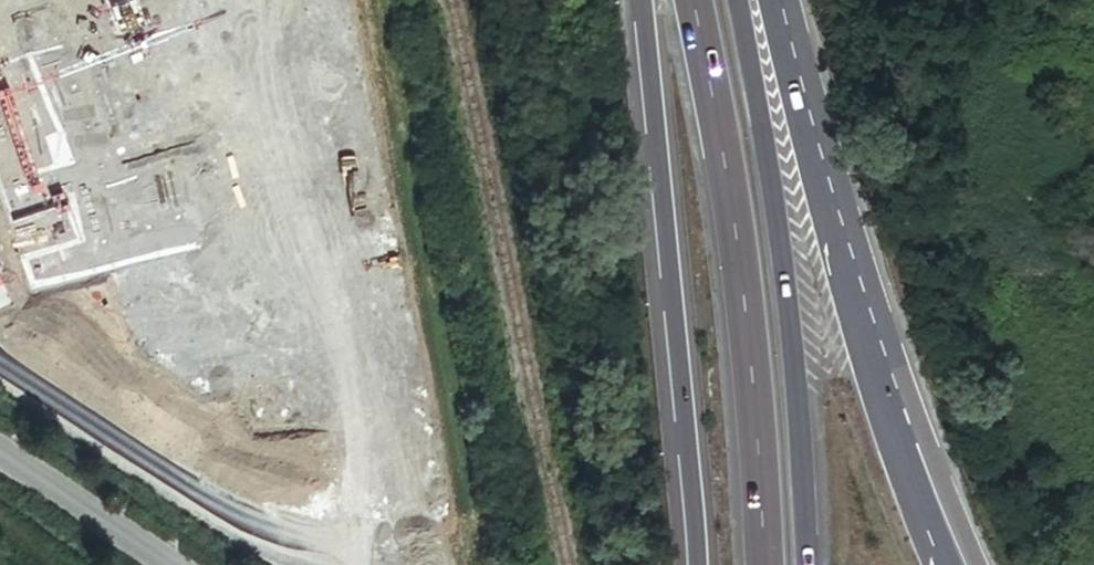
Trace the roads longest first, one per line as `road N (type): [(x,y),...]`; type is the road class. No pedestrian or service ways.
road 1 (trunk): [(693,0),(734,226),(764,564)]
road 2 (trunk): [(804,564),(758,151),(732,0)]
road 3 (trunk): [(646,0),(700,564)]
road 4 (trunk): [(974,564),(821,182)]
road 5 (trunk): [(942,564),(907,475),(821,182)]
road 6 (unclassified): [(164,564),(0,456)]
road 7 (trunk): [(821,182),(777,0)]

